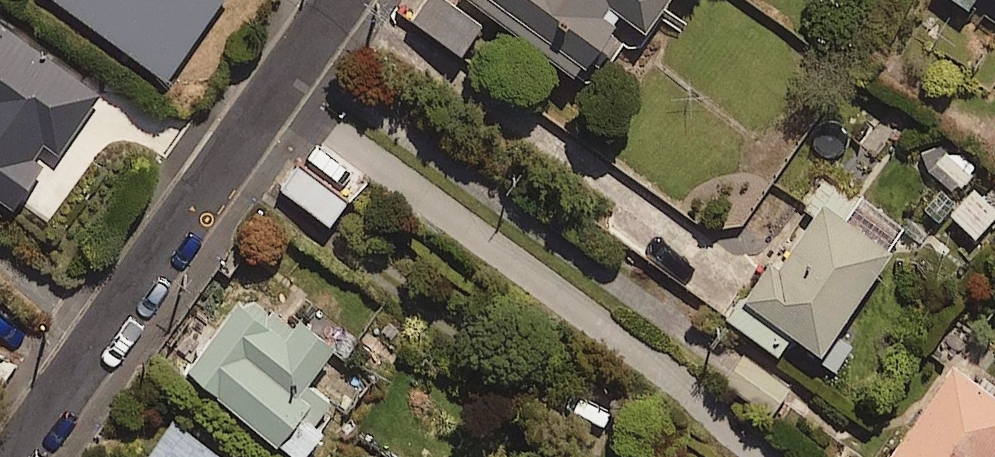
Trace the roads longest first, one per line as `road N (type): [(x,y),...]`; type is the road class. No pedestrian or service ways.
road 1 (residential): [(331,0),(14,456)]

